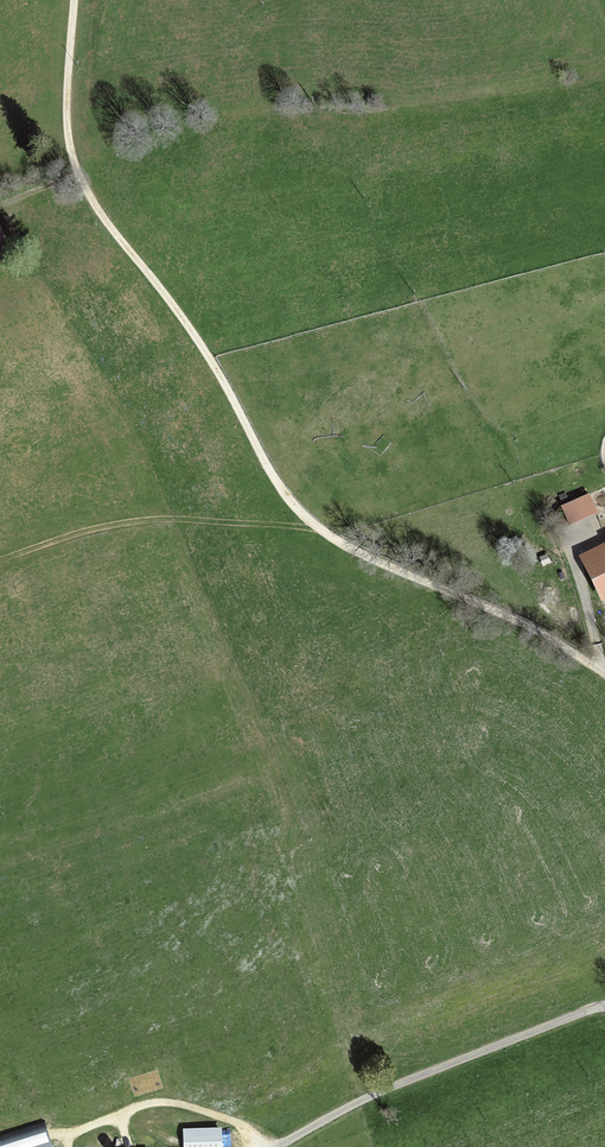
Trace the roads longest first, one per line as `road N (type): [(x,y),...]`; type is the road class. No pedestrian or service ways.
road 1 (track): [(604,672),(449,603),(307,520),(268,469),(205,350),(72,167),(76,0)]
road 2 (unclassified): [(604,1006),(370,1096),(278,1146)]
road 3 (track): [(0,565),(87,532),(161,521),(294,530),(307,520)]

